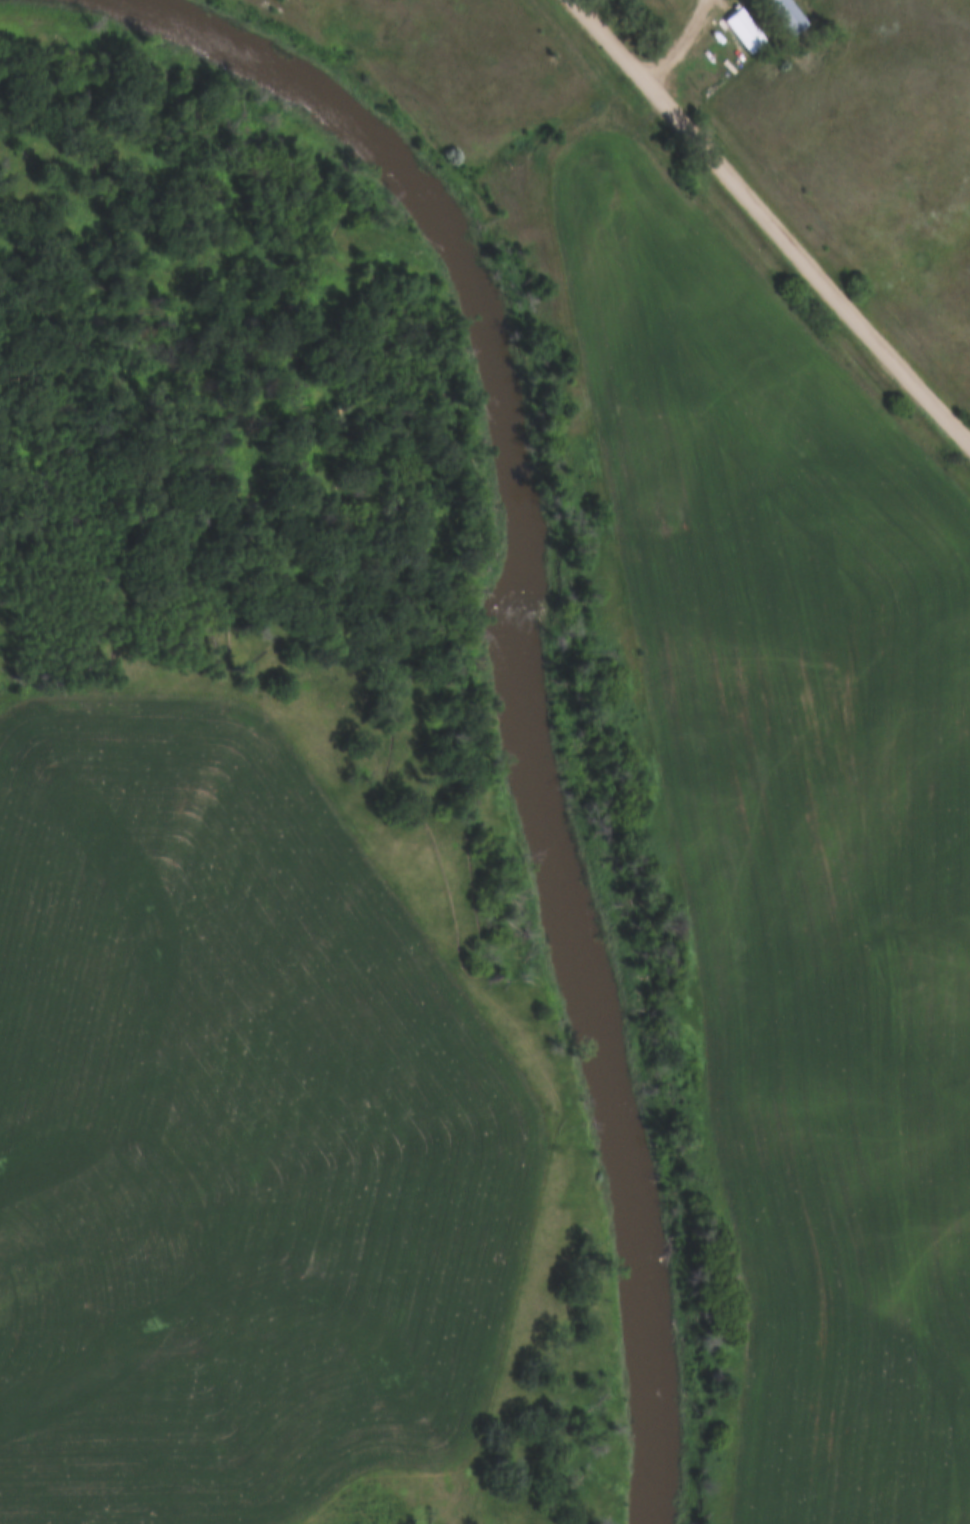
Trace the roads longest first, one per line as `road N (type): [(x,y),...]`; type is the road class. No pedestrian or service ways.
road 1 (residential): [(969,440),(575,0)]

